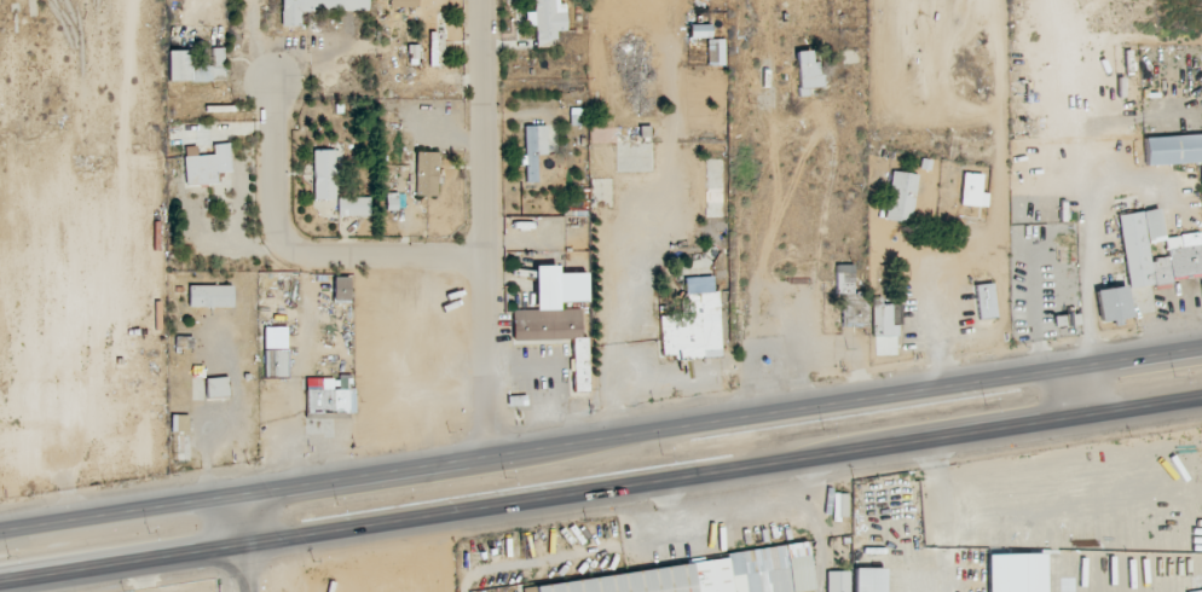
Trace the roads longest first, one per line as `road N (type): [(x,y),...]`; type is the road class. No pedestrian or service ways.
road 1 (trunk): [(1201,349),(0,537)]
road 2 (trunk): [(0,584),(1201,407)]
road 3 (residential): [(491,458),(483,0)]
road 4 (residential): [(486,259),(290,251),(279,234),(276,86)]

